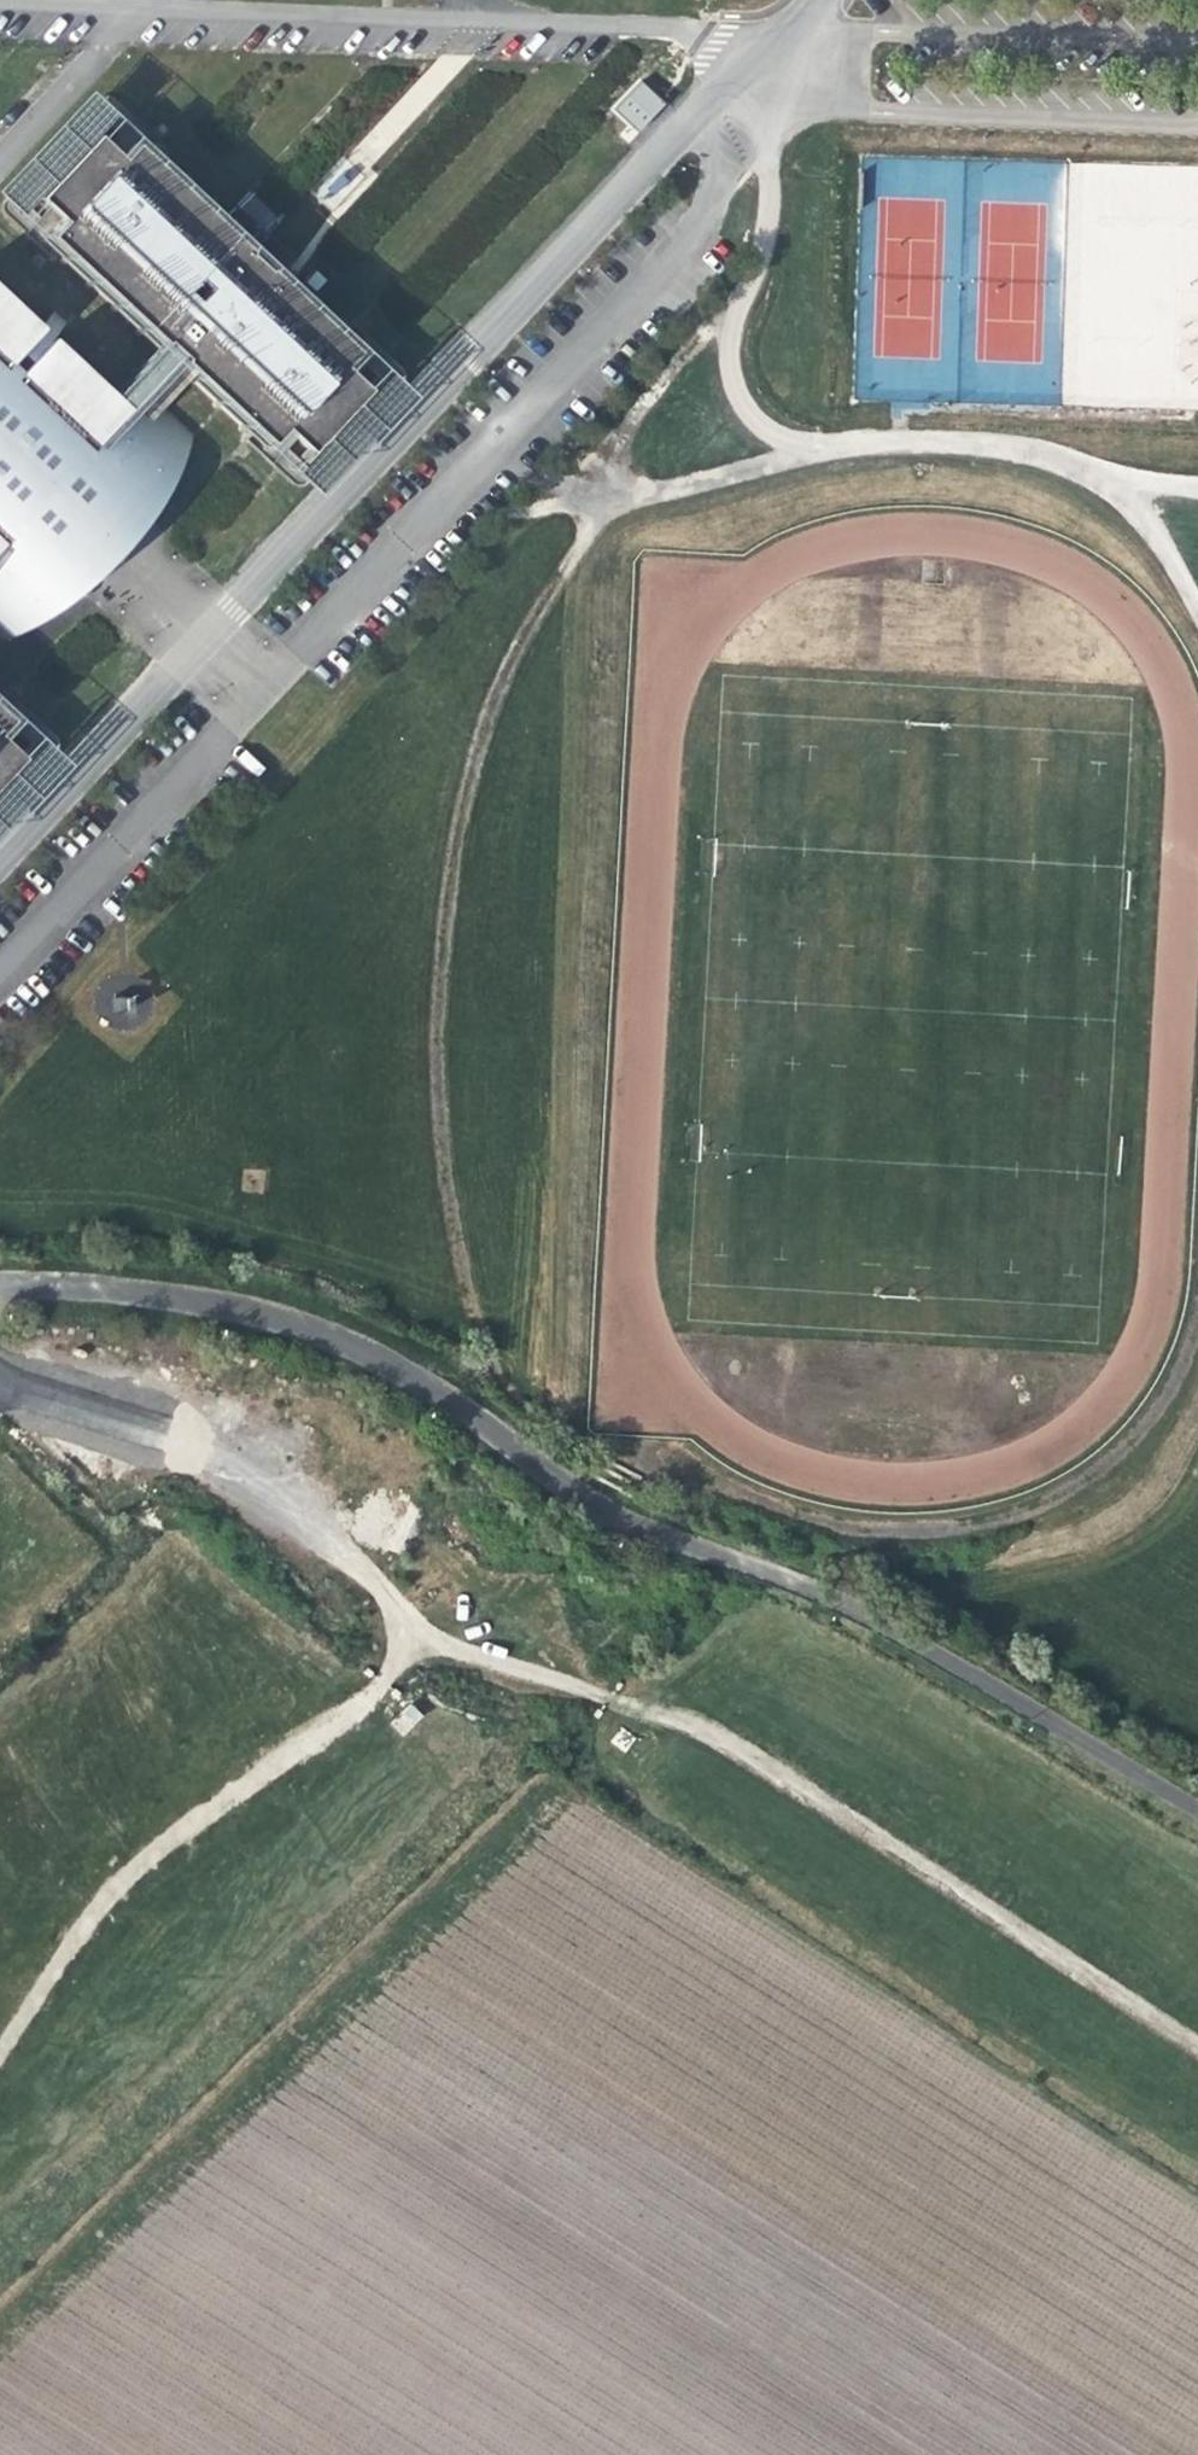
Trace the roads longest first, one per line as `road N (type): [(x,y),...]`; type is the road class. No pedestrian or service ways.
road 1 (residential): [(0,1290),(170,1299),(390,1371),(587,1504),(638,1531),(809,1590),(892,1631),(1197,1813)]

